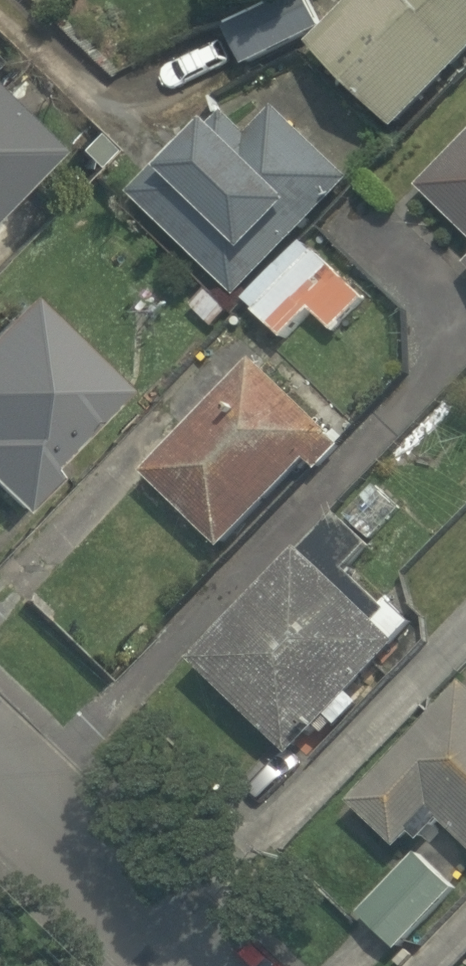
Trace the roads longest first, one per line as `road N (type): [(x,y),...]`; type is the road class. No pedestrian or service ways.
road 1 (residential): [(0,774),(202,965)]

